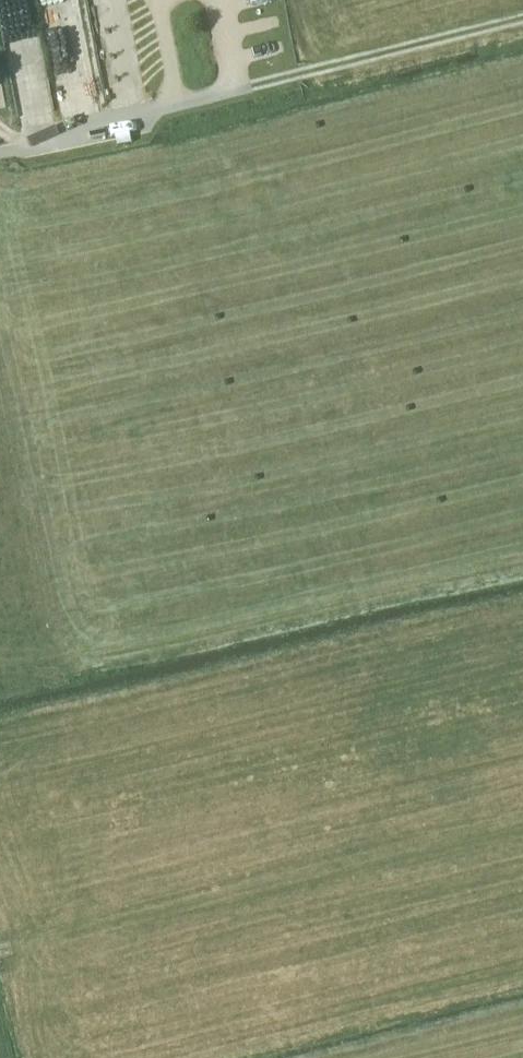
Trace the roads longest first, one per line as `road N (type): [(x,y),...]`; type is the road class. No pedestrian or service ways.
road 1 (track): [(0,131),(19,149),(522,20)]

